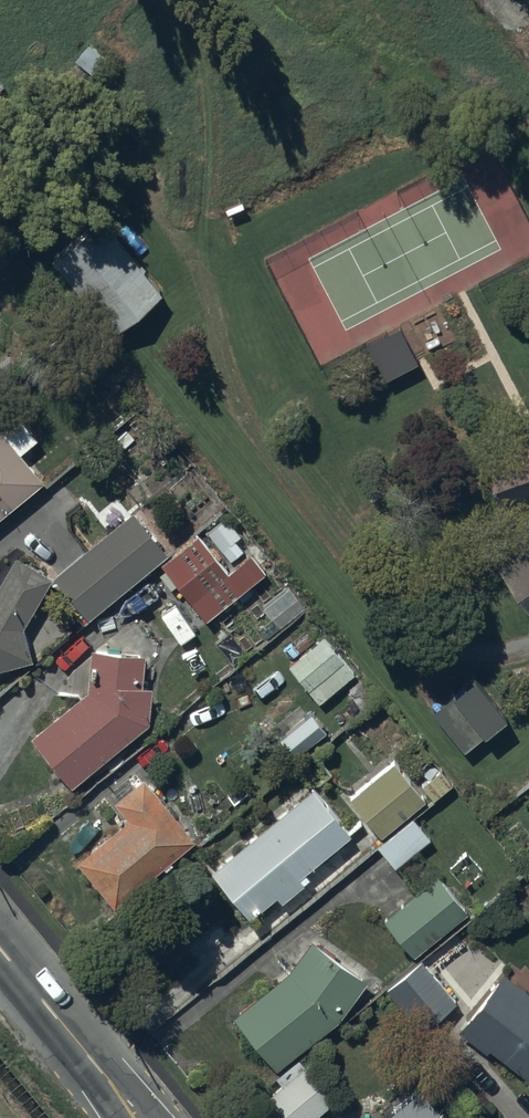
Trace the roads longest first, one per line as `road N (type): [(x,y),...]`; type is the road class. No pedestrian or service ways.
road 1 (track): [(528,643),(486,655),(439,644),(372,579),(239,402),(217,313),(173,217),(135,176)]
road 2 (tertiary): [(0,947),(141,1117)]

